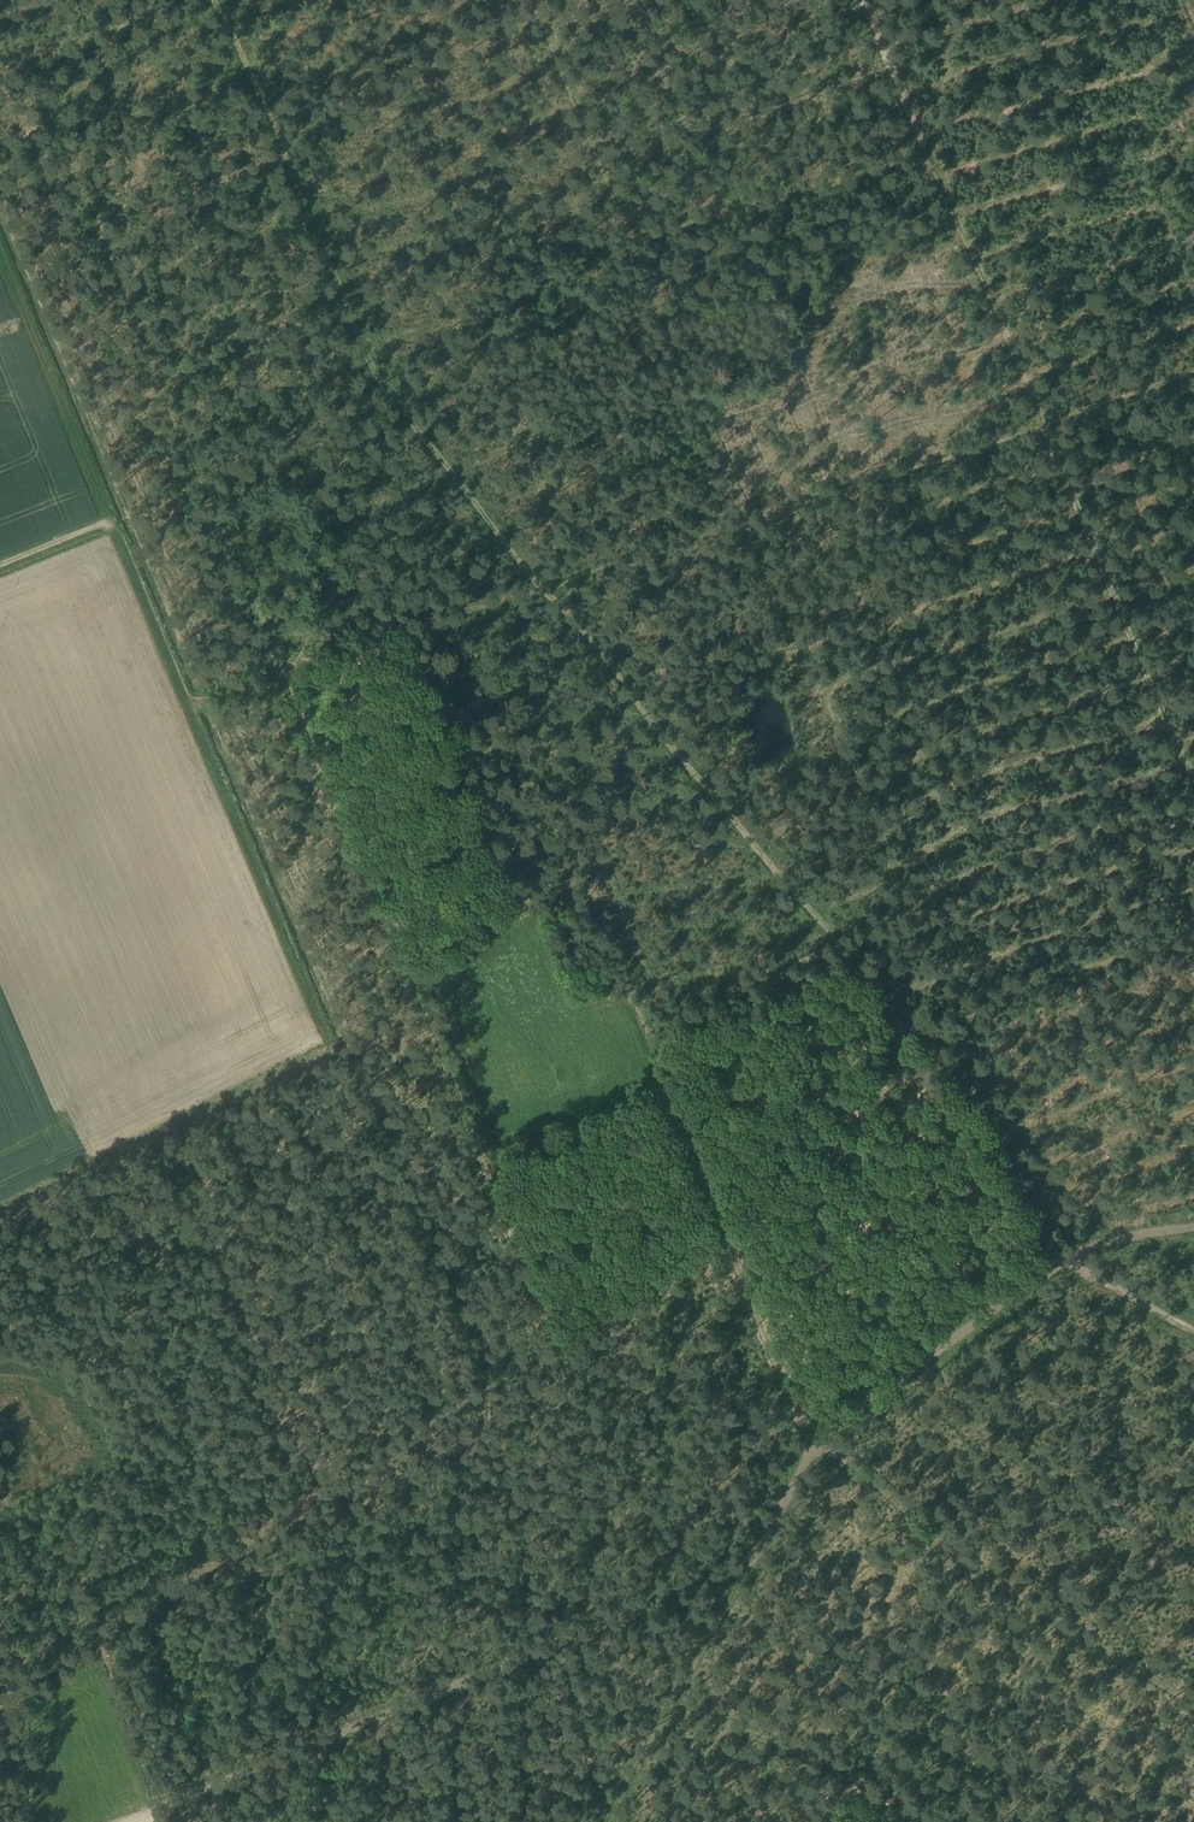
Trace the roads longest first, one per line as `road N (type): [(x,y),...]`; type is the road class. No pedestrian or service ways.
road 1 (track): [(1193,1344),(1057,1258),(1001,1151),(403,413),(344,301),(219,0)]
road 2 (track): [(102,1821),(167,1791),(278,1759),(503,1617),(800,1521),(828,1491),(828,1408),(844,1395),(876,1388),(940,1315),(1046,1240),(1129,1204),(1193,1188)]

